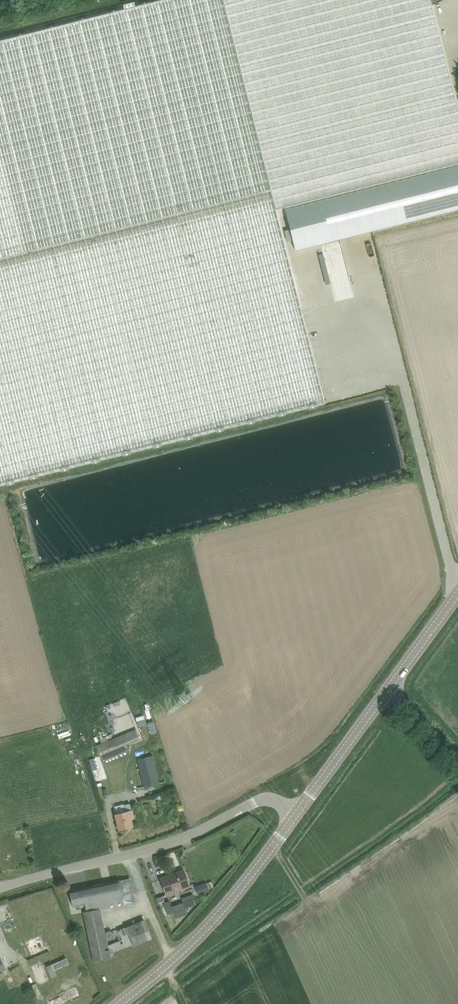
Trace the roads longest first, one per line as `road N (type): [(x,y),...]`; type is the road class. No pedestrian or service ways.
road 1 (unclassified): [(0,887),(192,835),(264,797),(299,811)]
road 2 (tertiary): [(117,1003),(231,900),(299,811)]
road 3 (tertiary): [(299,811),(389,688)]

